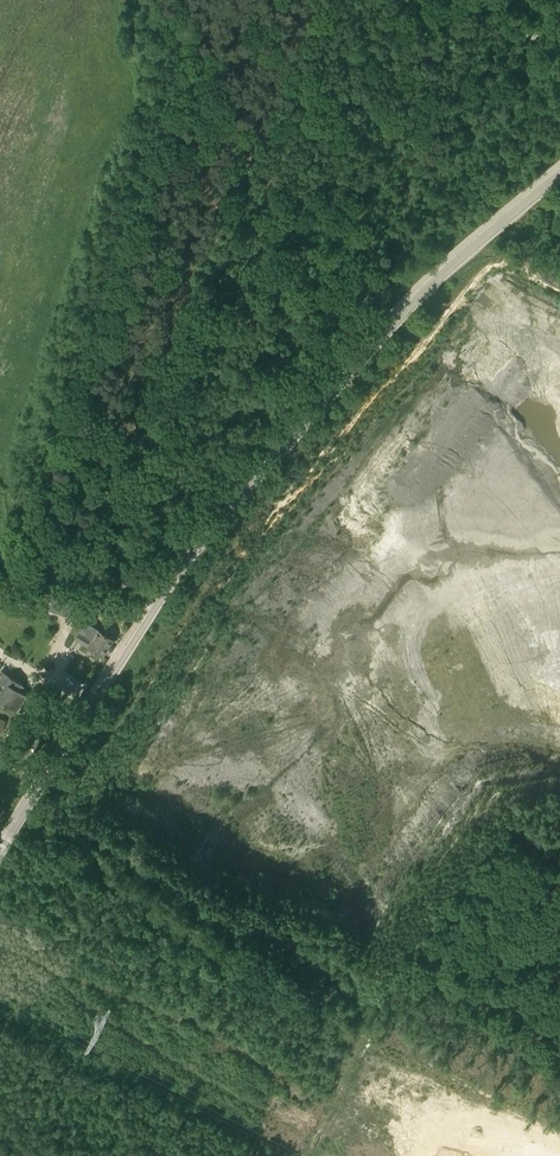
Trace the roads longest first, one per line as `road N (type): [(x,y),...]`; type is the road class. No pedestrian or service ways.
road 1 (tertiary): [(0,850),(162,596),(230,509),(425,291),(559,174)]

